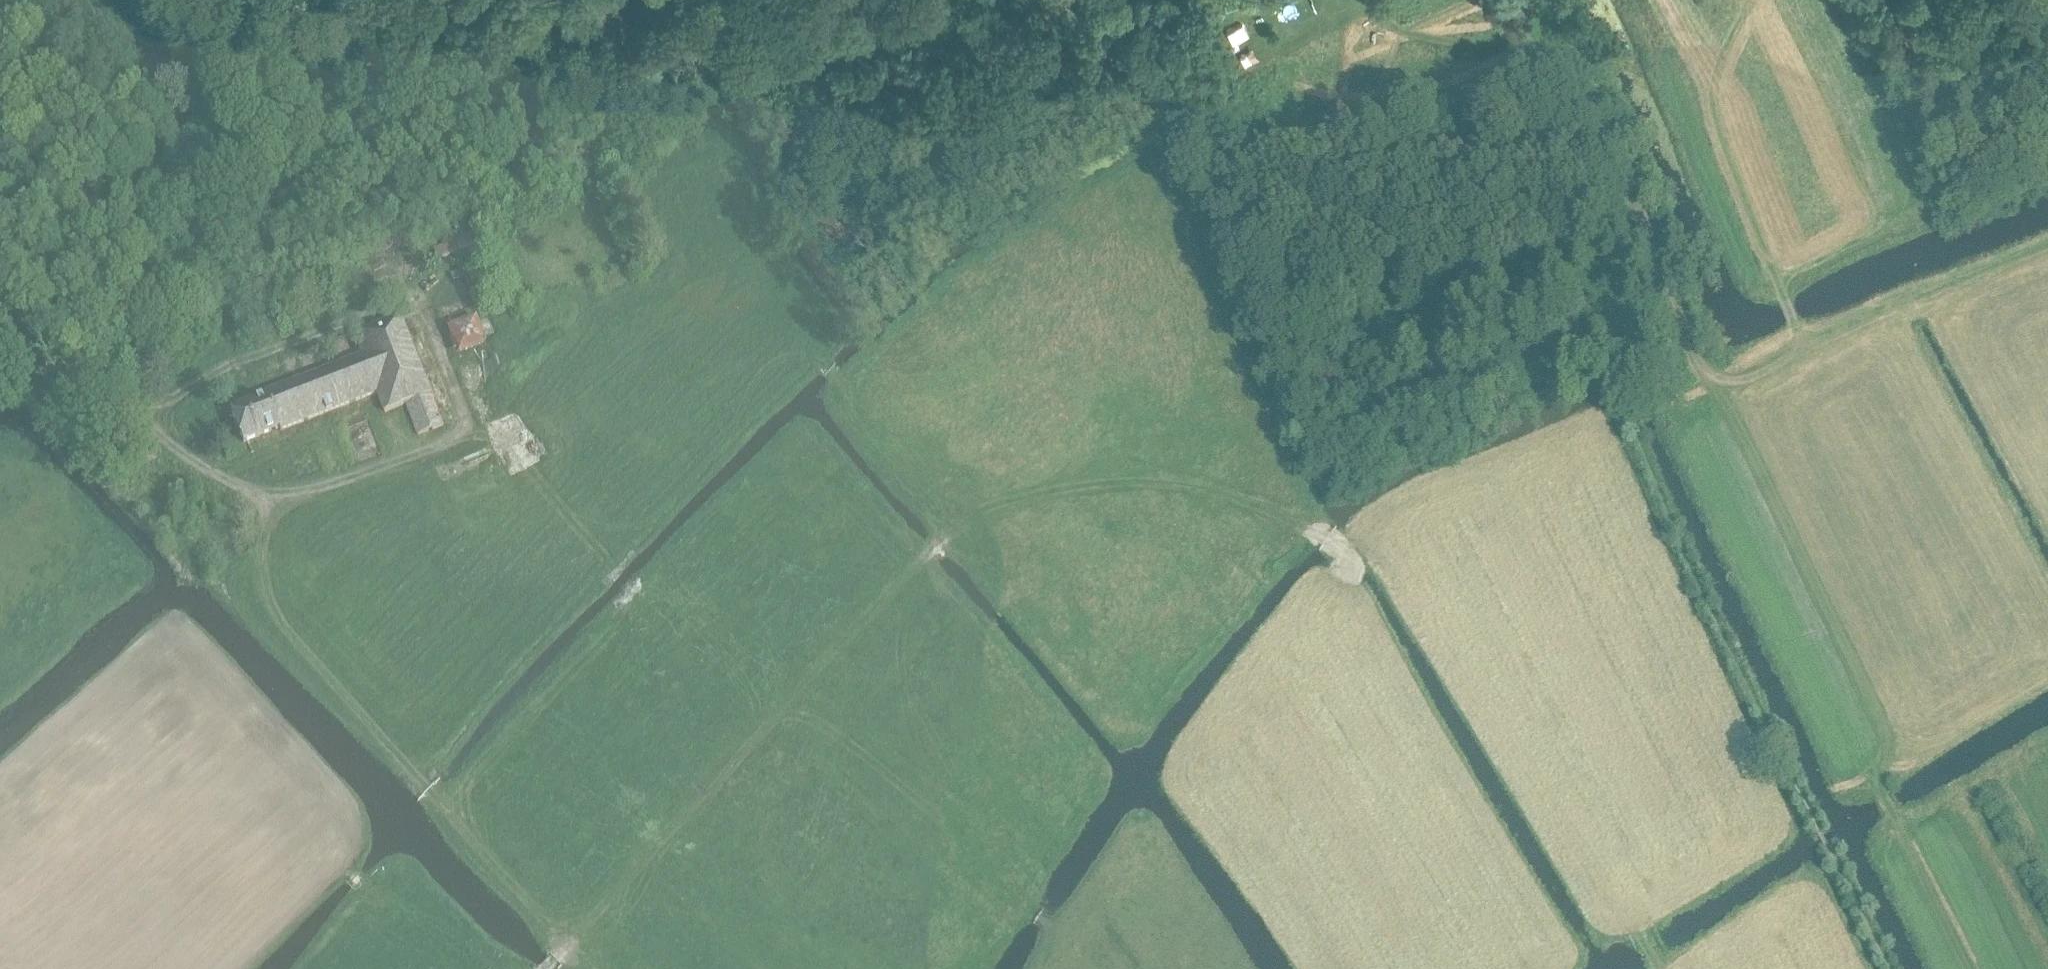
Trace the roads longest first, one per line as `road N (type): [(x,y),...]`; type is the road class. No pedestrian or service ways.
road 1 (track): [(432,340),(467,432),(381,468),(263,496),(153,436),(91,387),(51,326),(26,225),(27,193),(52,109),(91,52)]
road 2 (track): [(263,496),(260,554),(273,610),(594,968)]
road 3 (residential): [(0,41),(342,93),(572,0)]
road 4 (track): [(1631,427),(1672,396),(1687,370),(1719,380),(1792,356),(2047,247)]
road 5 (track): [(1549,0),(1687,370)]
road 6 (track): [(546,968),(780,697)]

